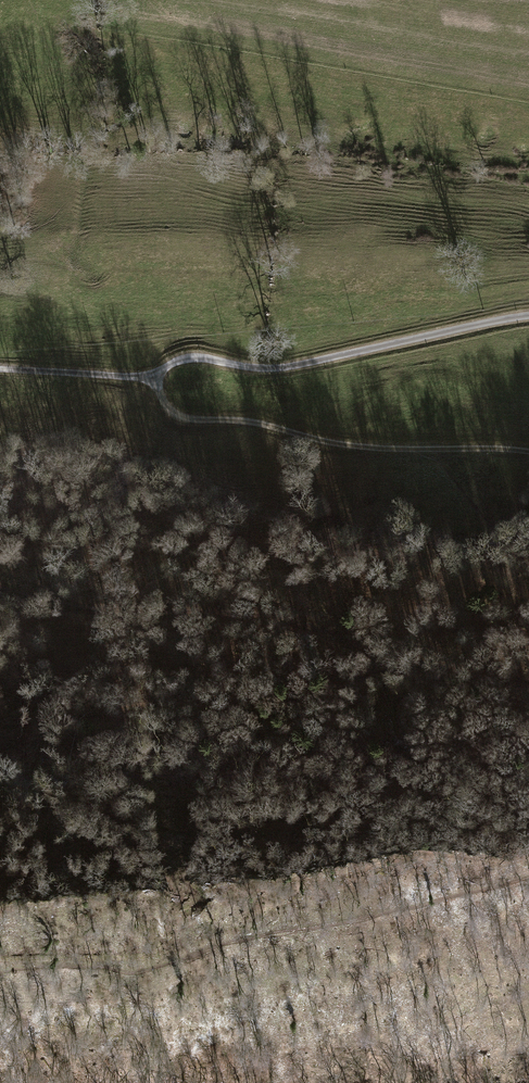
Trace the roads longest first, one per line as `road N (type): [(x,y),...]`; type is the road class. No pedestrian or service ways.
road 1 (track): [(0,585),(110,610),(290,619),(429,666),(528,685)]
road 2 (unclassified): [(0,370),(137,377),(195,358),(273,369),(528,316)]
road 3 (track): [(0,725),(429,666)]
road 4 (track): [(419,450),(184,418),(170,411),(152,374)]

